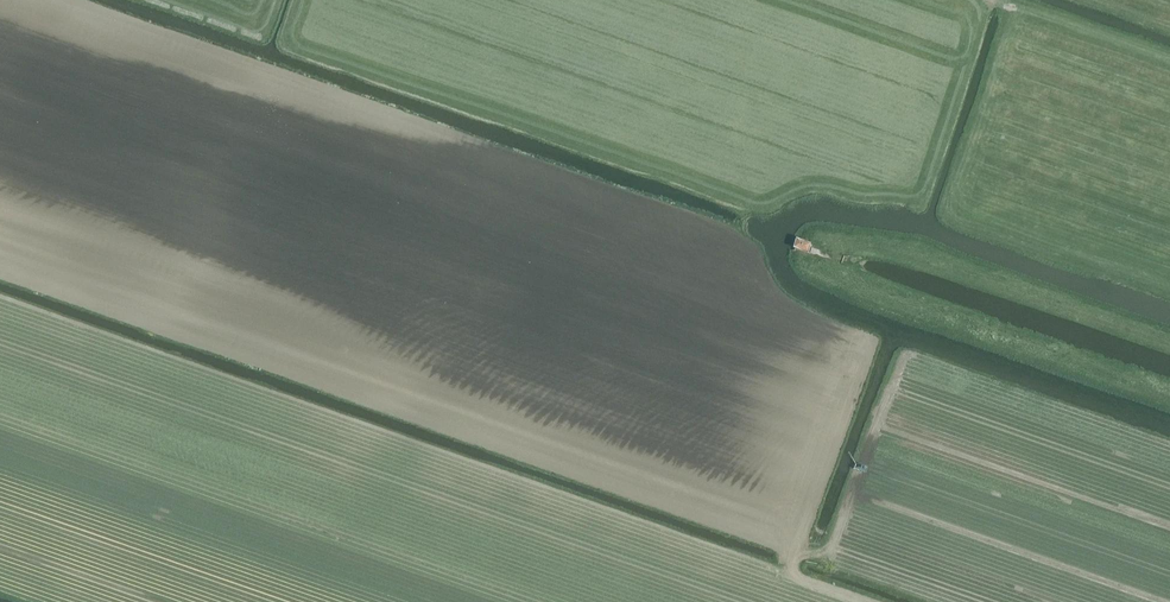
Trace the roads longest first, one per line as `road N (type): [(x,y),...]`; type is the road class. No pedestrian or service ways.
road 1 (track): [(993,0),(1169,61)]

